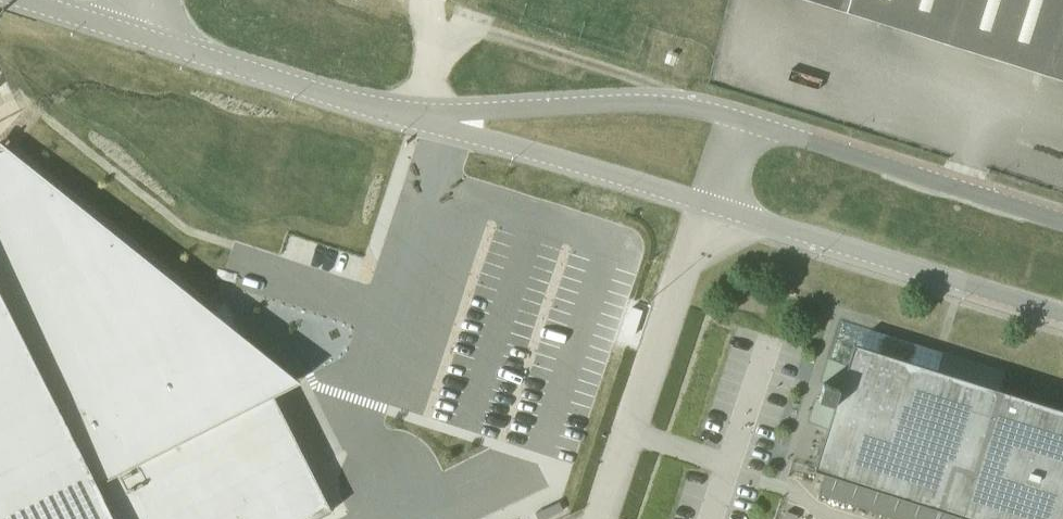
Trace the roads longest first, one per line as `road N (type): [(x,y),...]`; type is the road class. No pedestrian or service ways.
road 1 (unclassified): [(711,204),(1062,317)]
road 2 (unclassified): [(742,119),(646,102),(399,112)]
road 3 (unclassified): [(1062,219),(742,119)]
road 4 (unclassified): [(399,112),(711,204)]
road 5 (unclassified): [(399,112),(147,32)]

